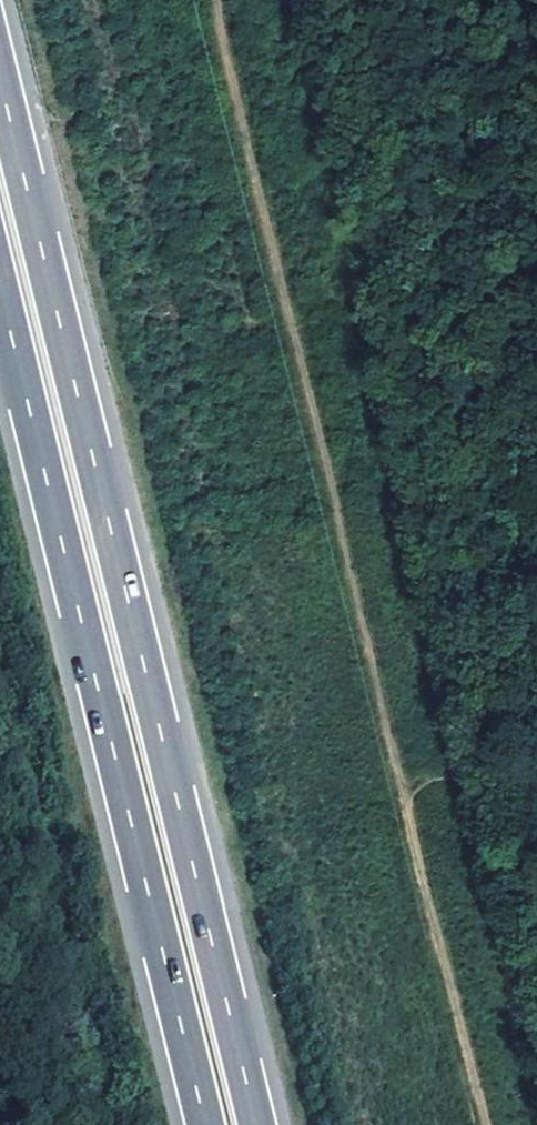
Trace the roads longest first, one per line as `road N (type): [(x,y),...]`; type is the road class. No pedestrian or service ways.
road 1 (motorway): [(254,1124),(0,83)]
road 2 (motorway): [(0,292),(204,1124)]

